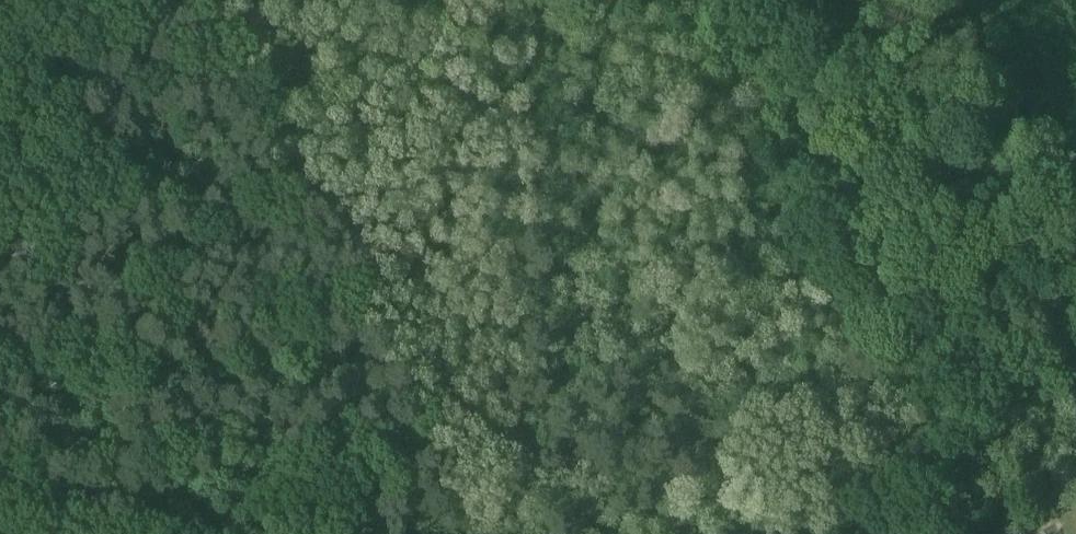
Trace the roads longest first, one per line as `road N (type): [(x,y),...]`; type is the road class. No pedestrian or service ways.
road 1 (track): [(542,42),(646,46),(745,137),(832,264),(916,278),(1009,274),(1075,182)]

